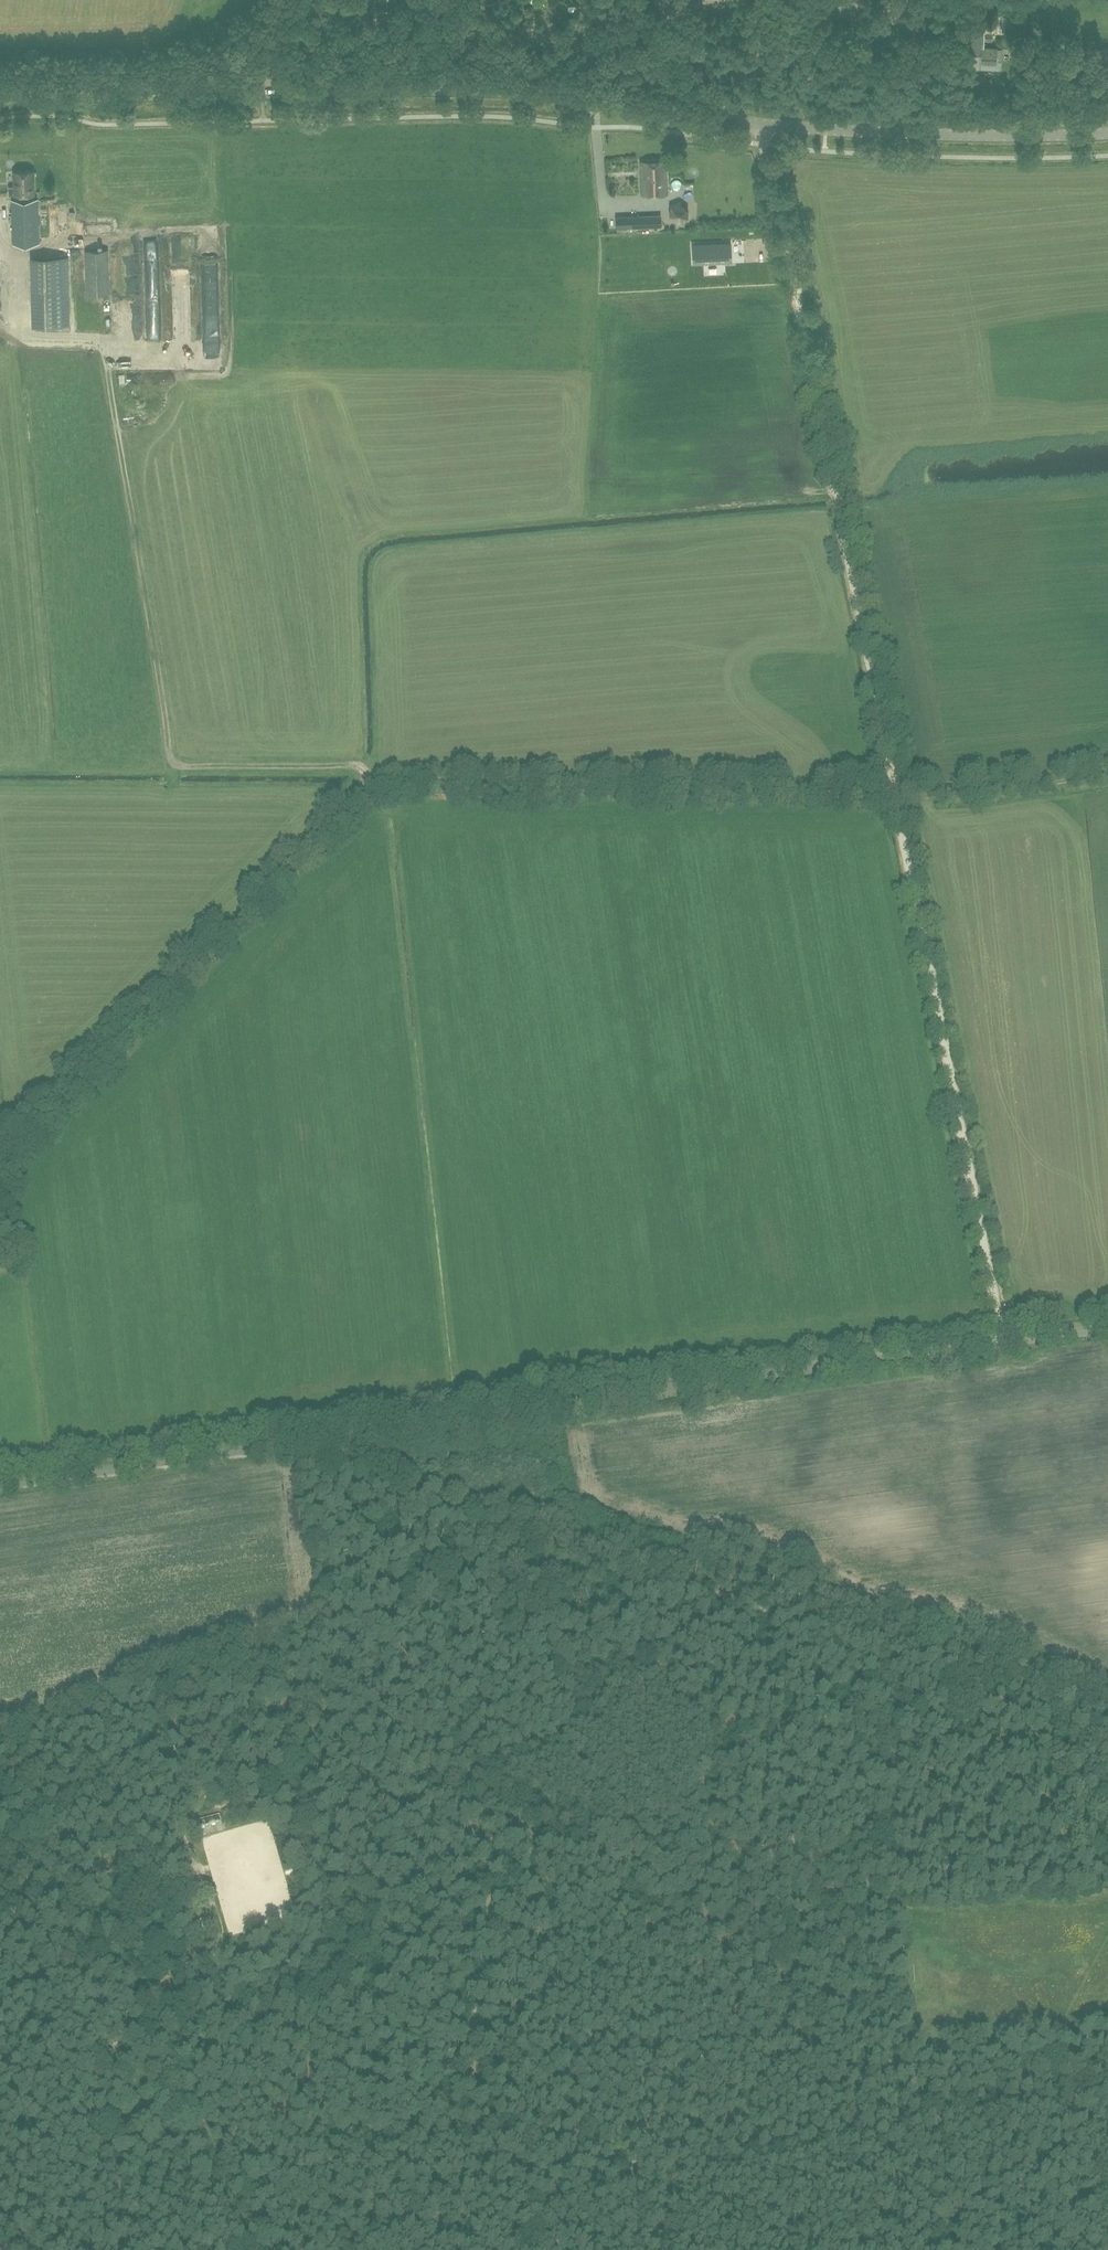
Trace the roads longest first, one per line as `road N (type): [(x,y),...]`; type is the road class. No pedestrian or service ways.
road 1 (unclassified): [(0,1485),(1107,1327)]
road 2 (track): [(0,1163),(368,792),(894,794)]
road 3 (tertiary): [(263,91),(471,91),(908,133),(1107,132)]
road 4 (track): [(764,146),(894,794)]
road 5 (track): [(375,790),(351,763),(174,762),(103,351)]
road 6 (track): [(894,794),(1003,1341)]
road 7 (tertiary): [(0,96),(263,91)]
road 8 (track): [(894,794),(1107,775)]

